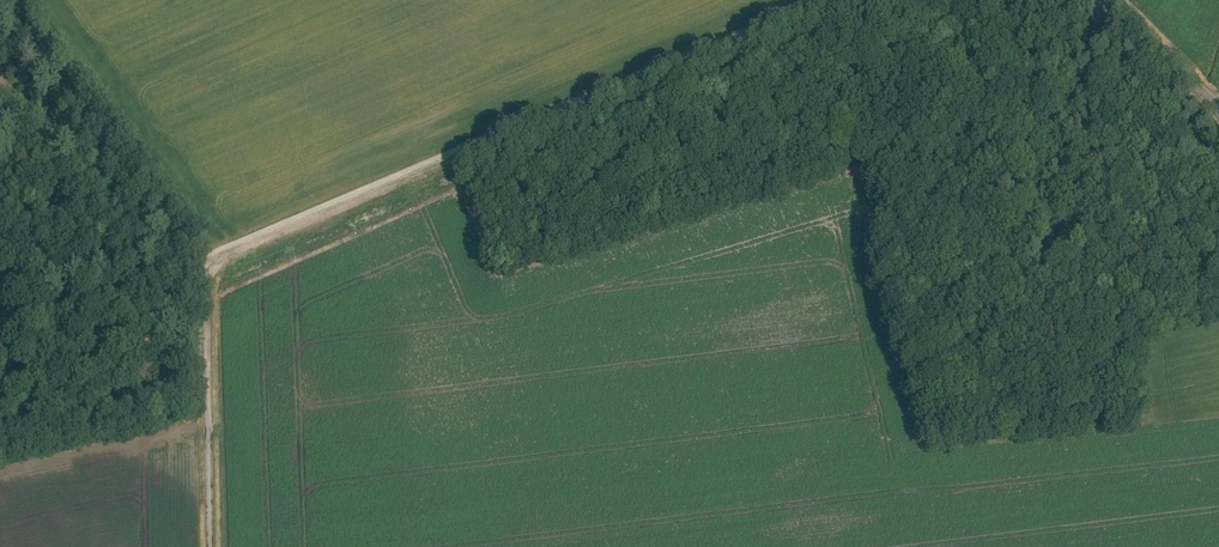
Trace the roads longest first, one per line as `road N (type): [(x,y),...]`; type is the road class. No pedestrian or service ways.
road 1 (track): [(0,321),(205,265),(839,0)]
road 2 (track): [(205,256),(22,0)]
road 3 (unclassified): [(210,546),(205,256)]
road 4 (unclassified): [(1218,109),(1107,0)]

